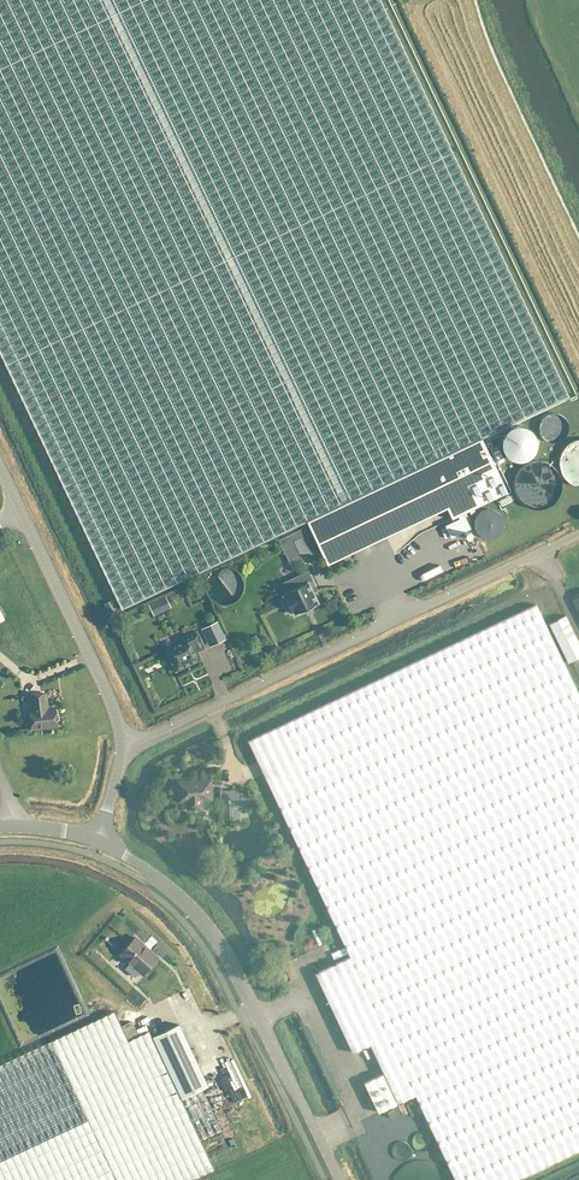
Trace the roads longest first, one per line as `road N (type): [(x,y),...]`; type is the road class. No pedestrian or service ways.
road 1 (unclassified): [(119,745),(578,537)]
road 2 (tertiary): [(340,1179),(213,931),(141,862),(94,840)]
road 3 (unclassified): [(119,745),(0,480)]

